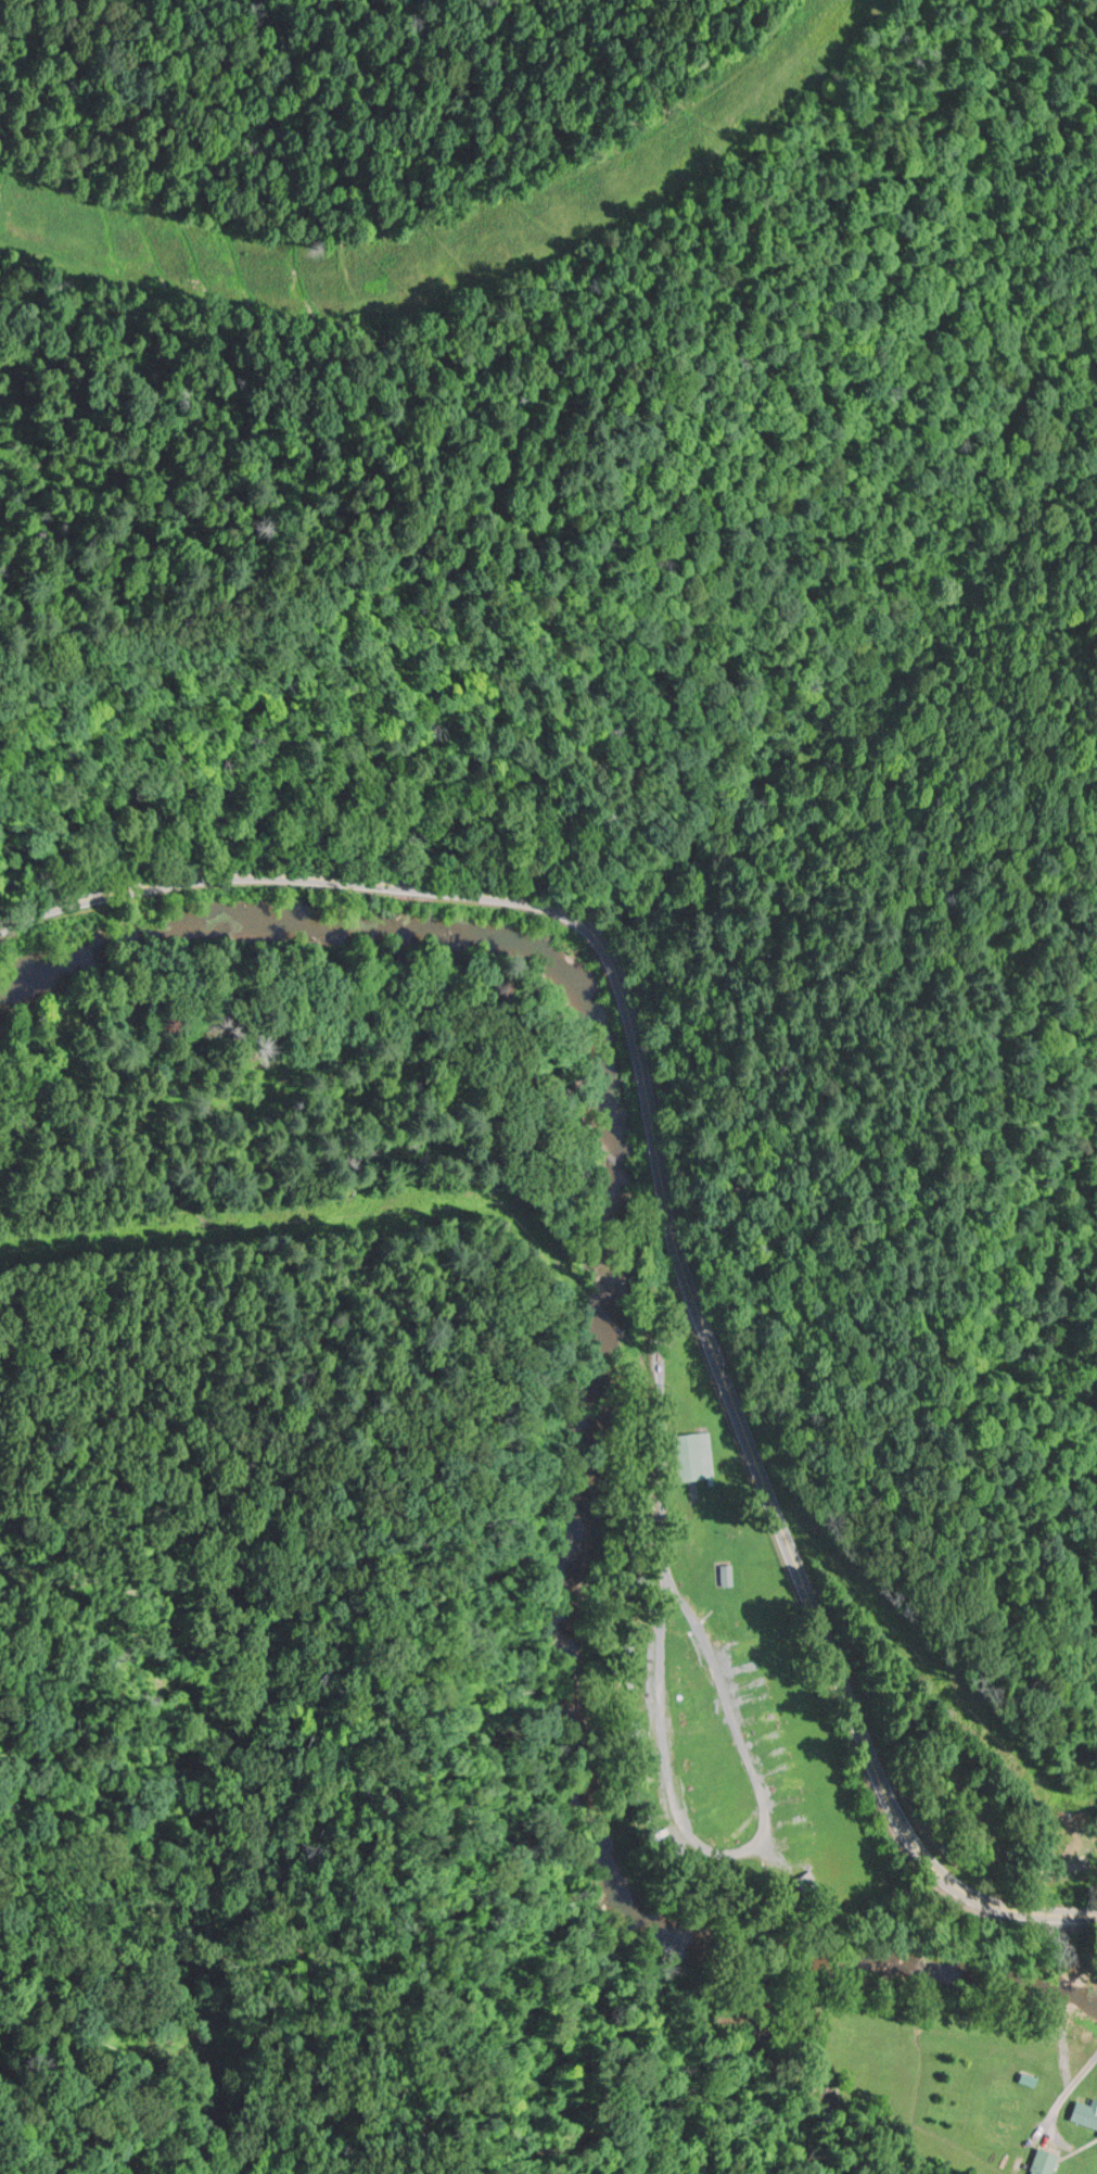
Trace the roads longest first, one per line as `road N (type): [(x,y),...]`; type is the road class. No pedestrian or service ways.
road 1 (primary): [(1096,1913),(1028,1909),(978,1895),(934,1859),(902,1812),(681,1254),(627,994),(592,924),(525,896),(253,871),(92,896),(0,929)]

